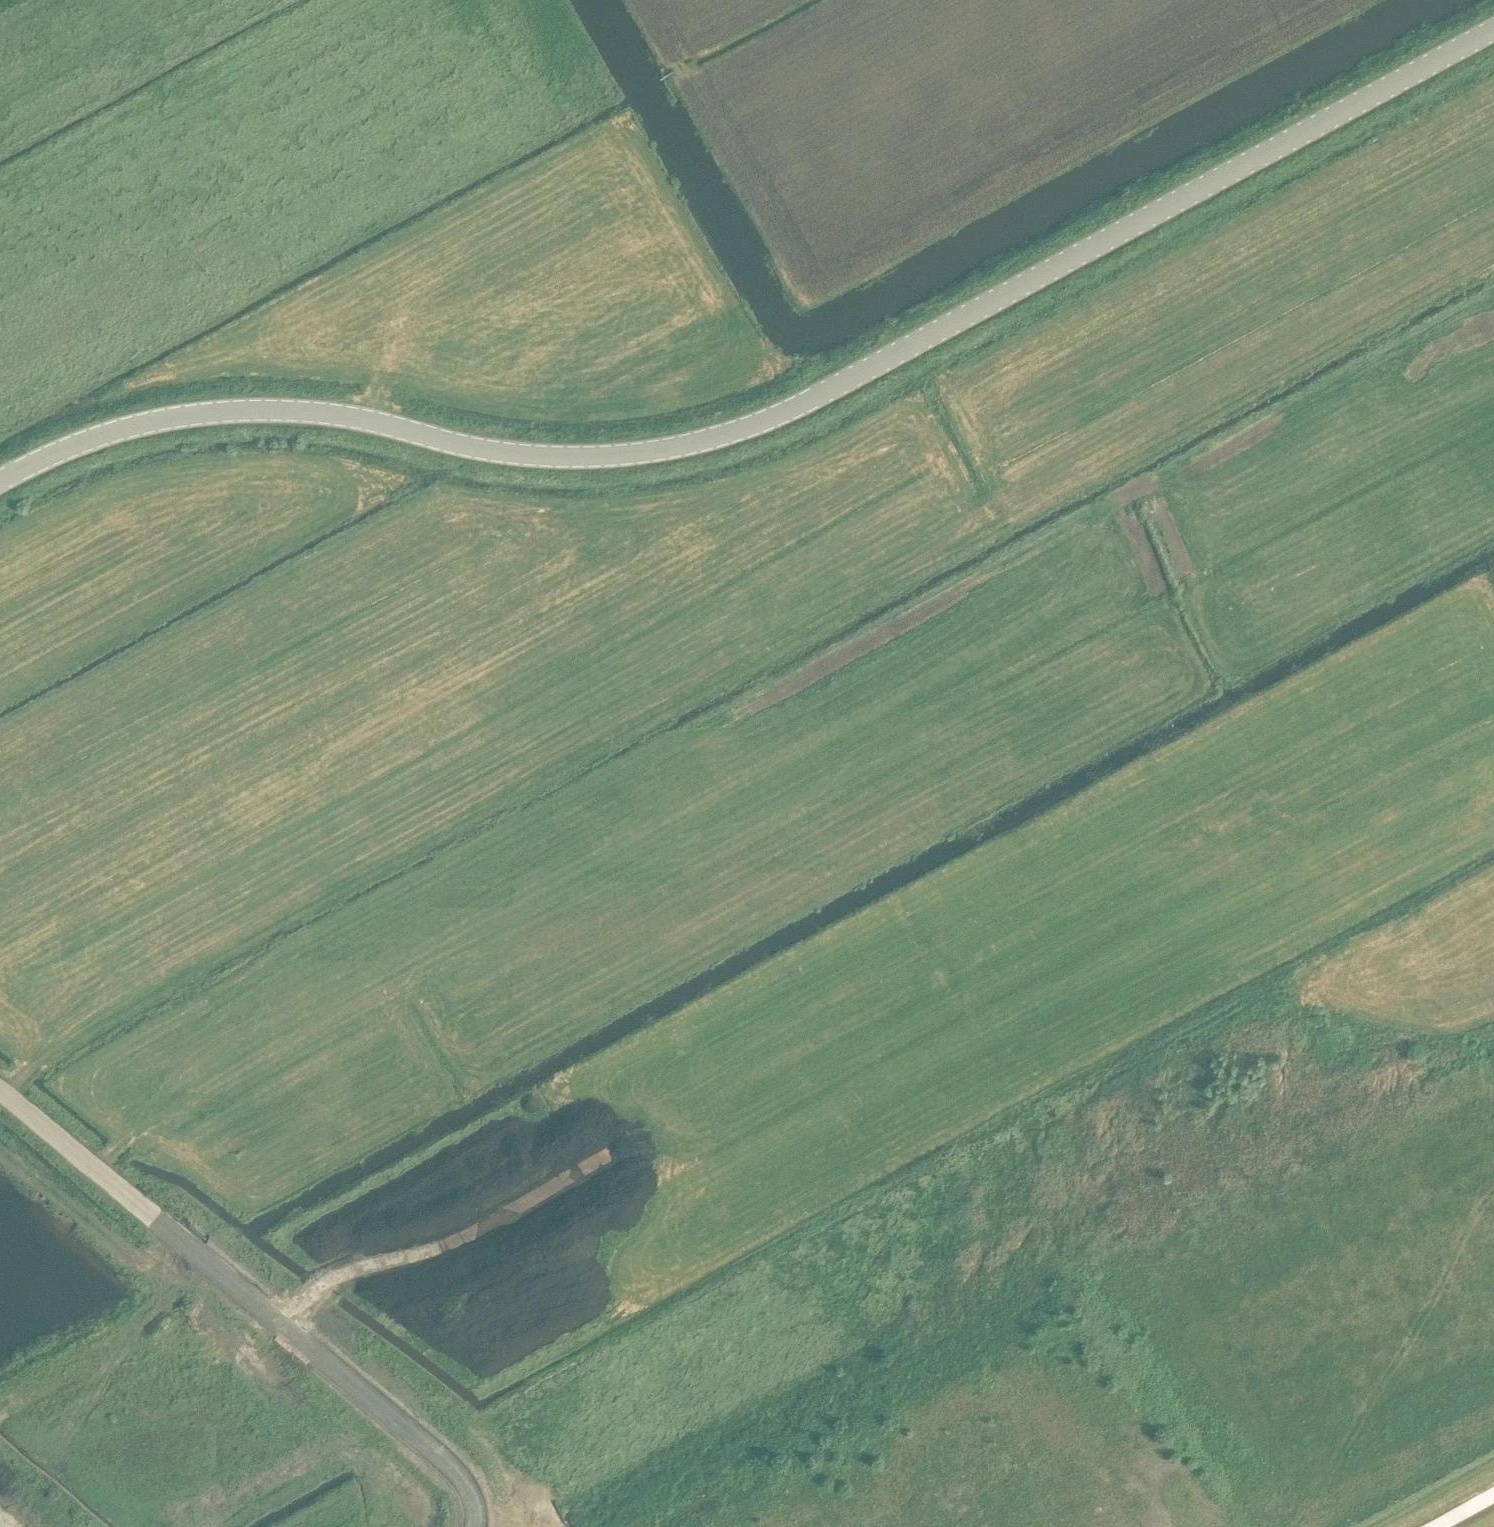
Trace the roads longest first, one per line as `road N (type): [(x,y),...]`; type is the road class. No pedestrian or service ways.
road 1 (tertiary): [(0,480),(118,430),(226,410),(335,412),(455,444),(550,456),(695,446),(784,413),(1493,29)]
road 2 (tertiary): [(521,1526),(1493,998)]
road 3 (tertiary): [(456,1464),(0,1084)]
road 4 (track): [(1369,1526),(1493,1459)]

